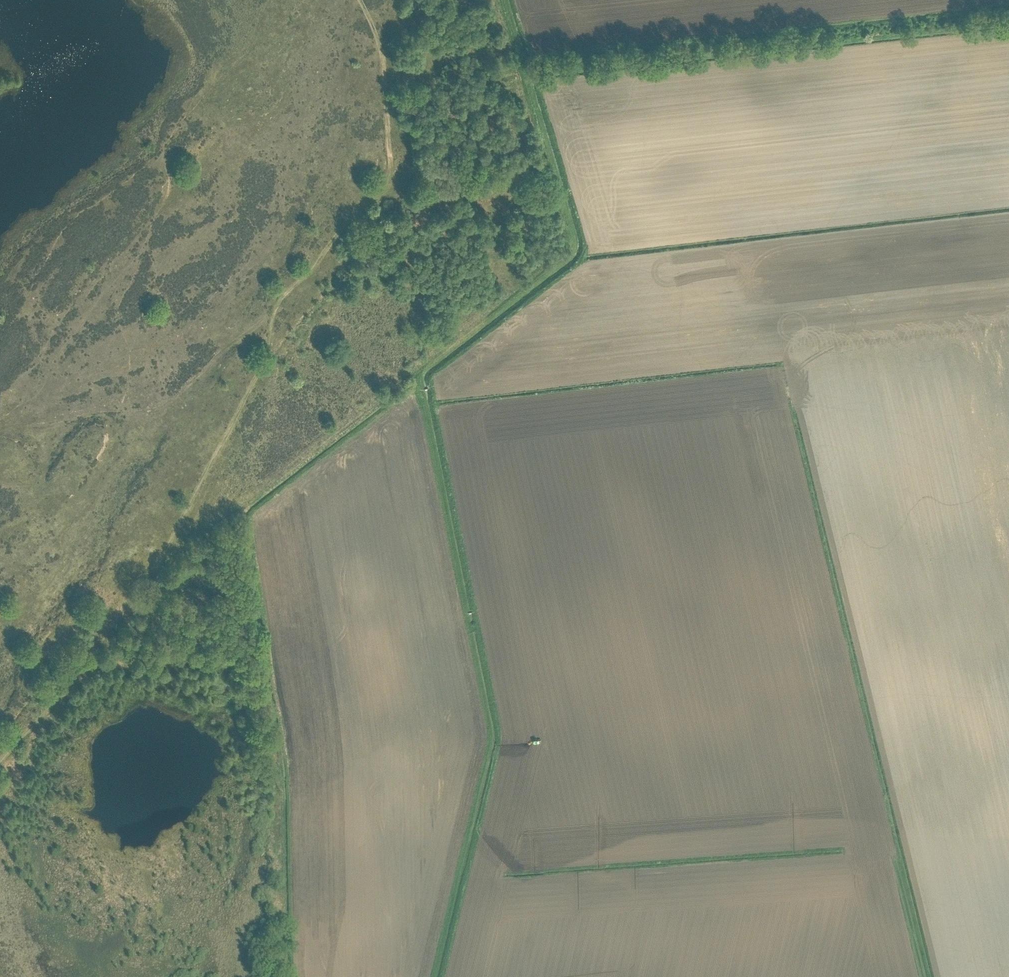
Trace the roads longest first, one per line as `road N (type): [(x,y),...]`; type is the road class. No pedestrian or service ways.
road 1 (track): [(0,760),(92,651),(178,522),(266,357),(278,300),(388,180),(386,71),(358,0)]

